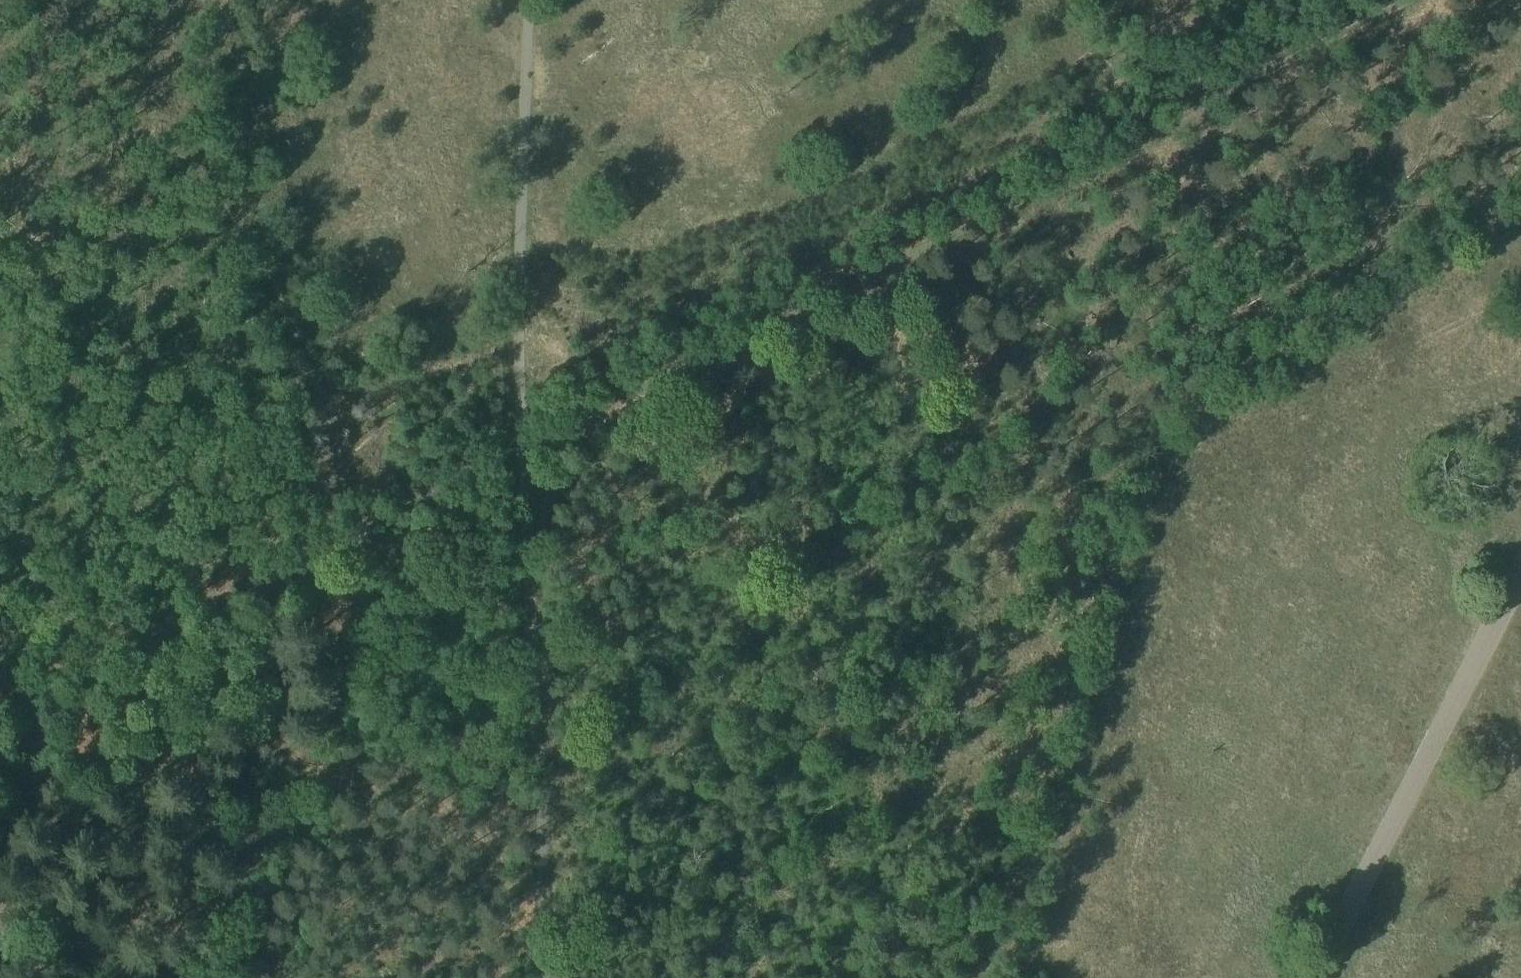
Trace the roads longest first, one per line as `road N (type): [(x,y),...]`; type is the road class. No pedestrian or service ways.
road 1 (track): [(0,725),(501,470)]
road 2 (unclassified): [(1311,977),(1520,570)]

